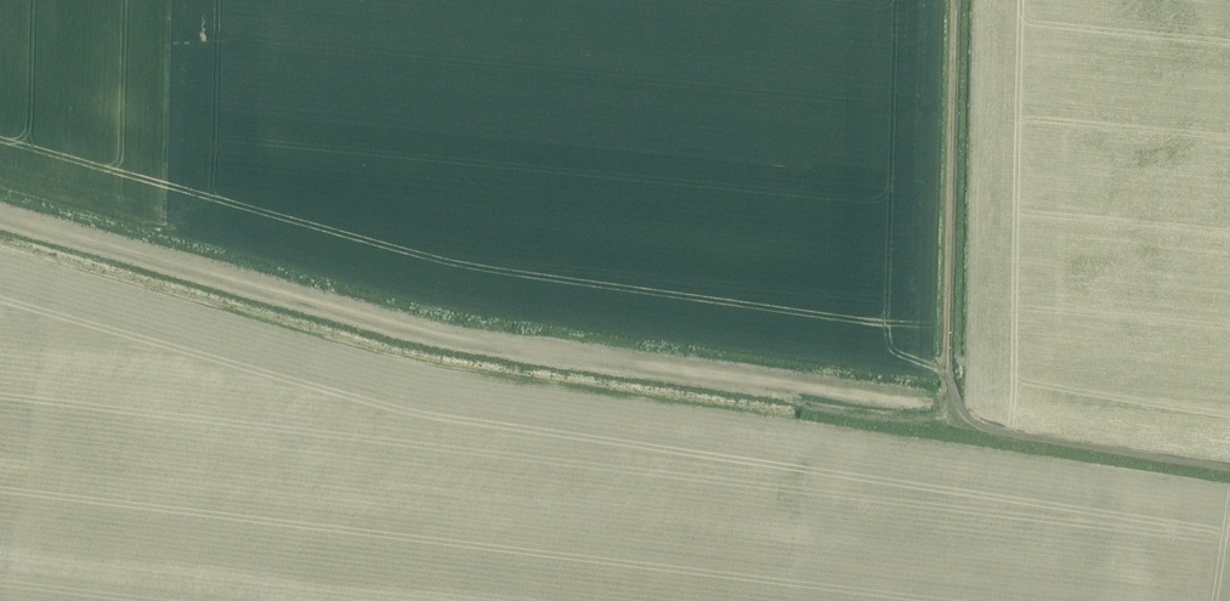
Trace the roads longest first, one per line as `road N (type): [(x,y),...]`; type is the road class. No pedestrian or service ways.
road 1 (track): [(957,405),(416,331),(0,214)]
road 2 (track): [(959,0),(949,371),(957,405)]
road 3 (track): [(957,405),(1004,434),(1229,466)]

